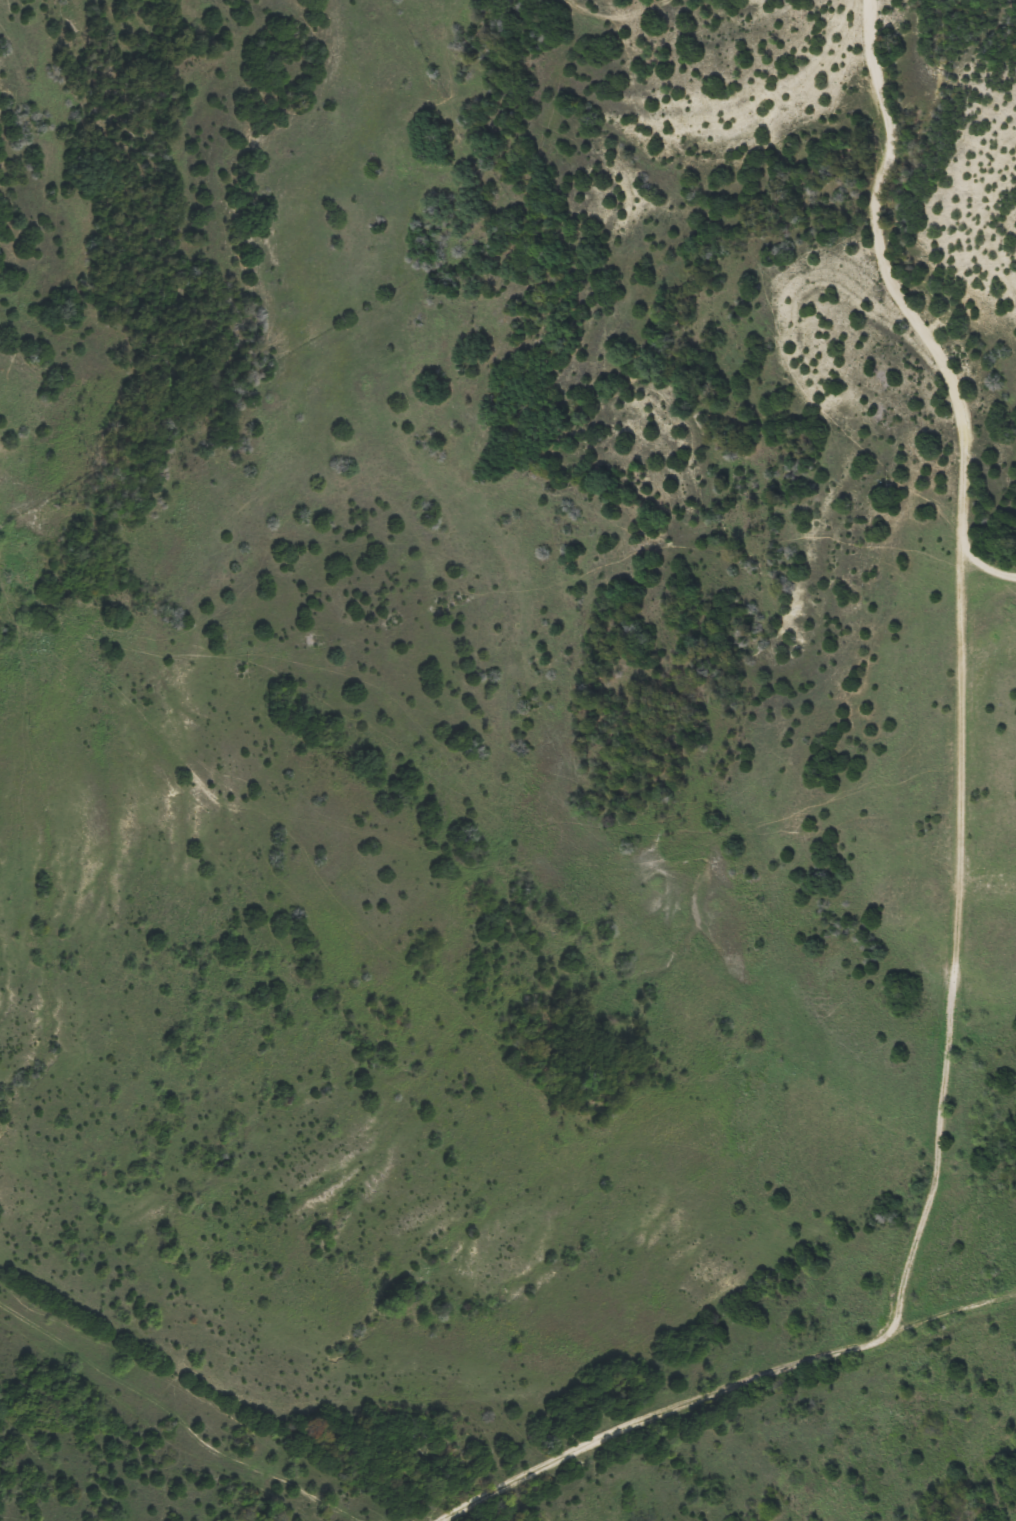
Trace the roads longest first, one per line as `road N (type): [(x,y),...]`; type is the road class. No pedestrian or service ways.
road 1 (track): [(884,1318),(974,1018),(994,595),(979,398),(899,287),(894,141),(864,100),(864,0)]
road 2 (residential): [(409,1520),(575,1435),(1015,1275)]

